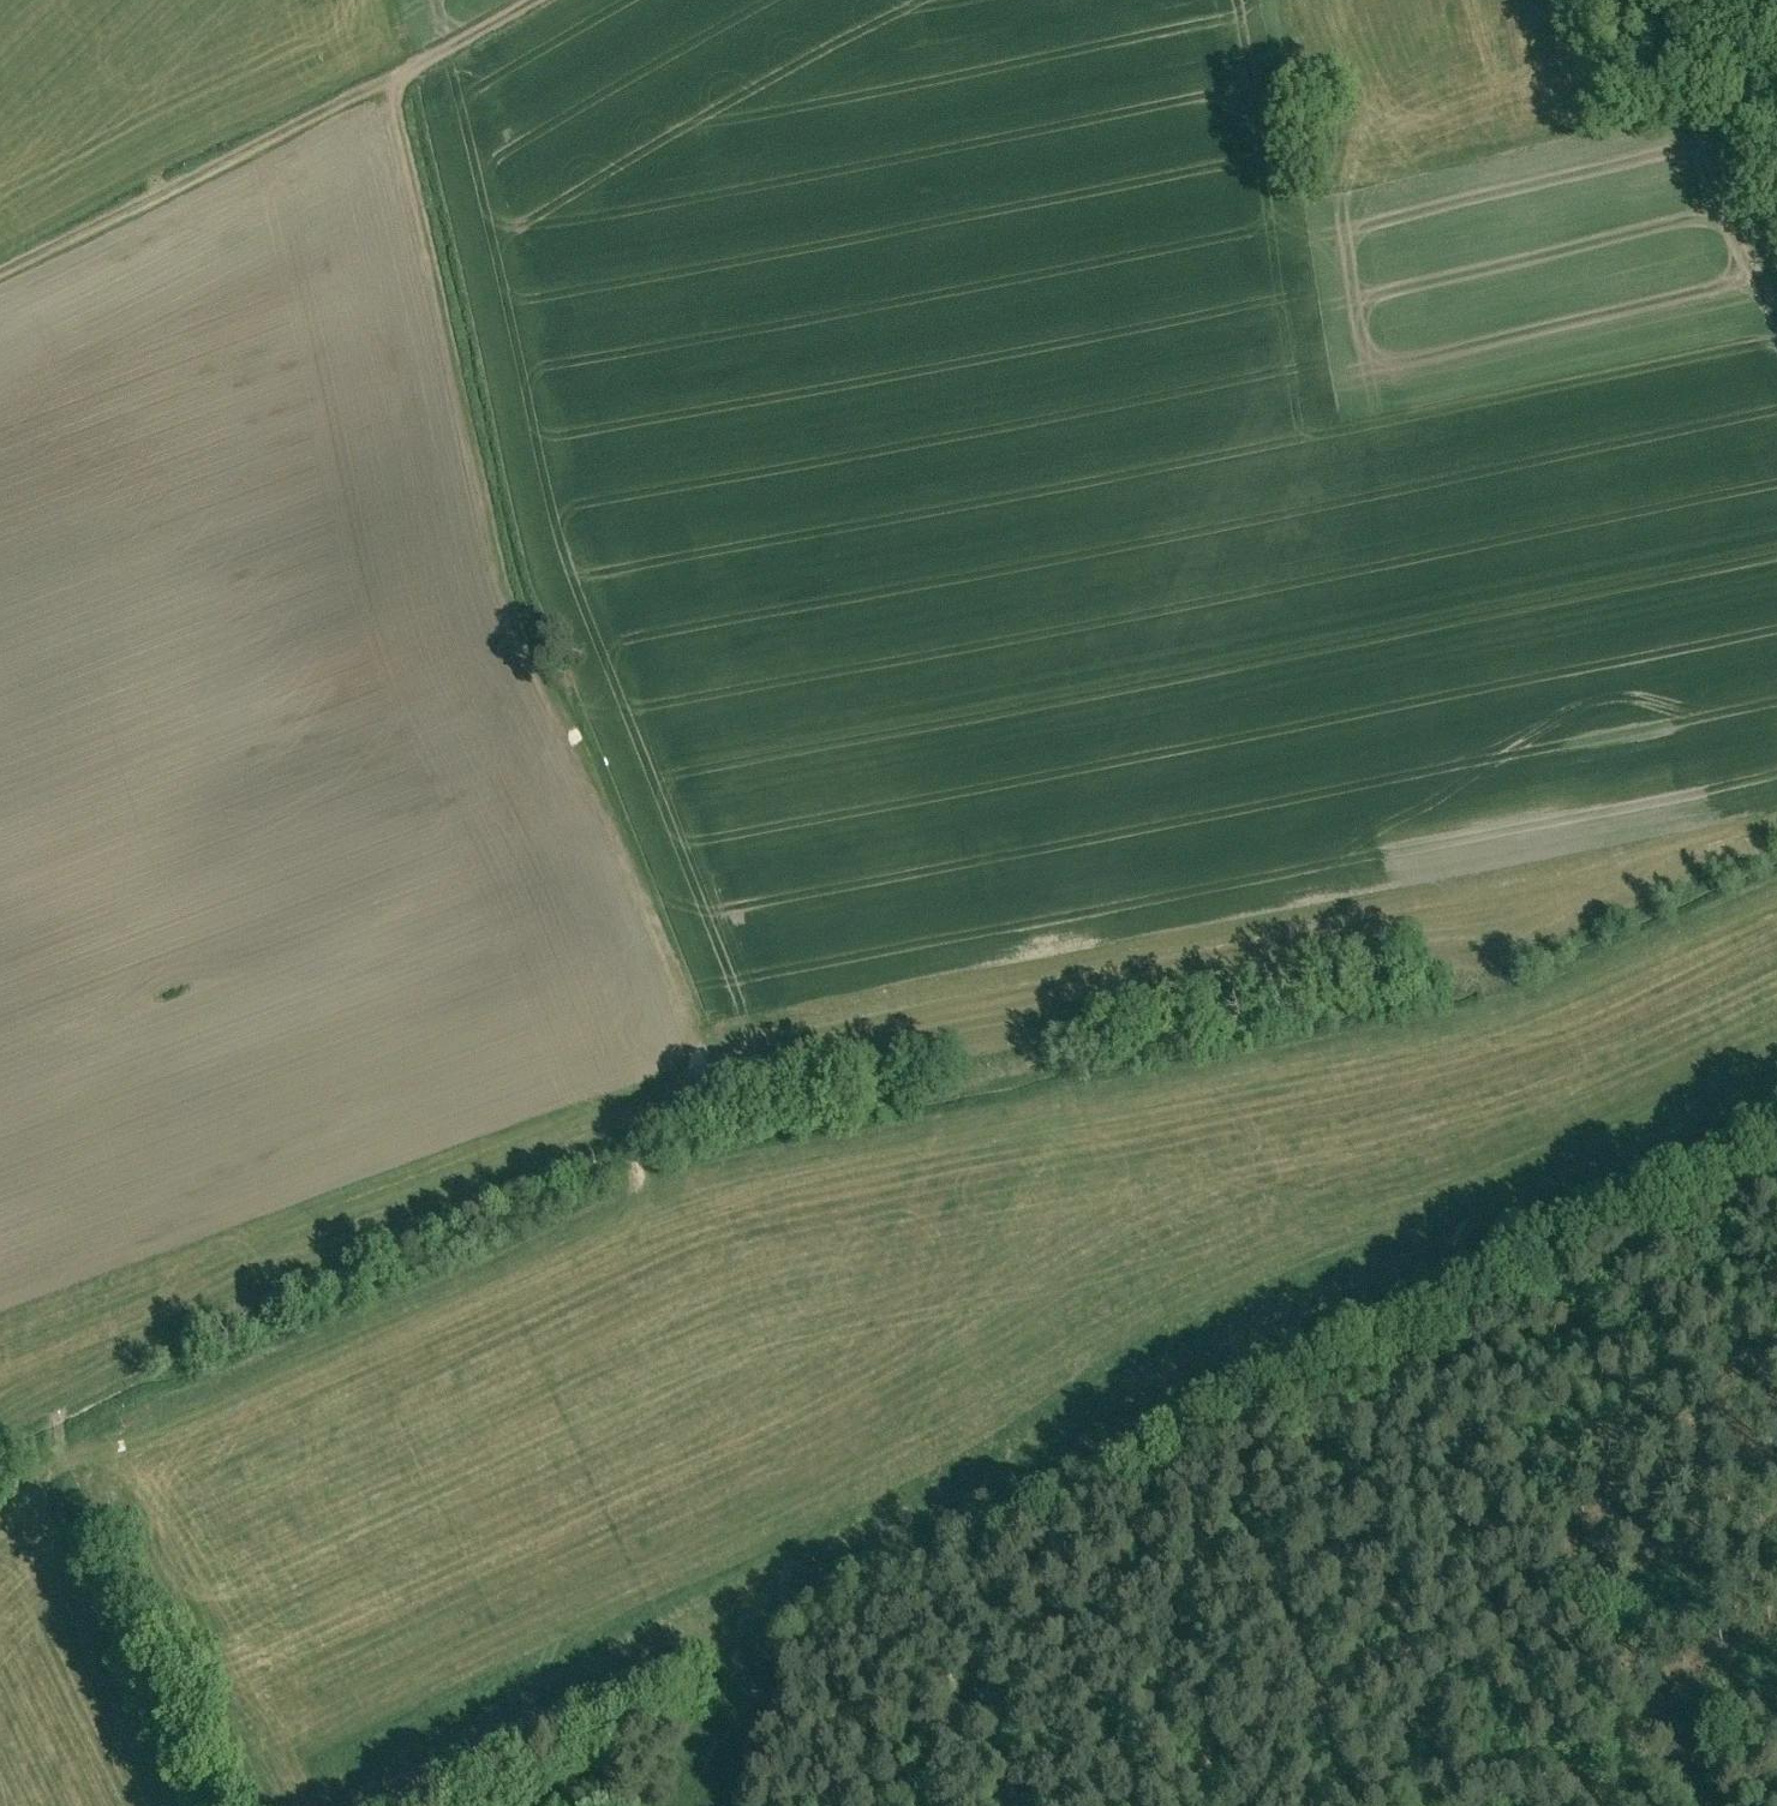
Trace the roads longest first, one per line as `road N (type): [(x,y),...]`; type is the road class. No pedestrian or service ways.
road 1 (track): [(550,0),(412,69),(402,104),(505,566),(574,716),(720,1093)]
road 2 (residential): [(1776,124),(1715,0)]

